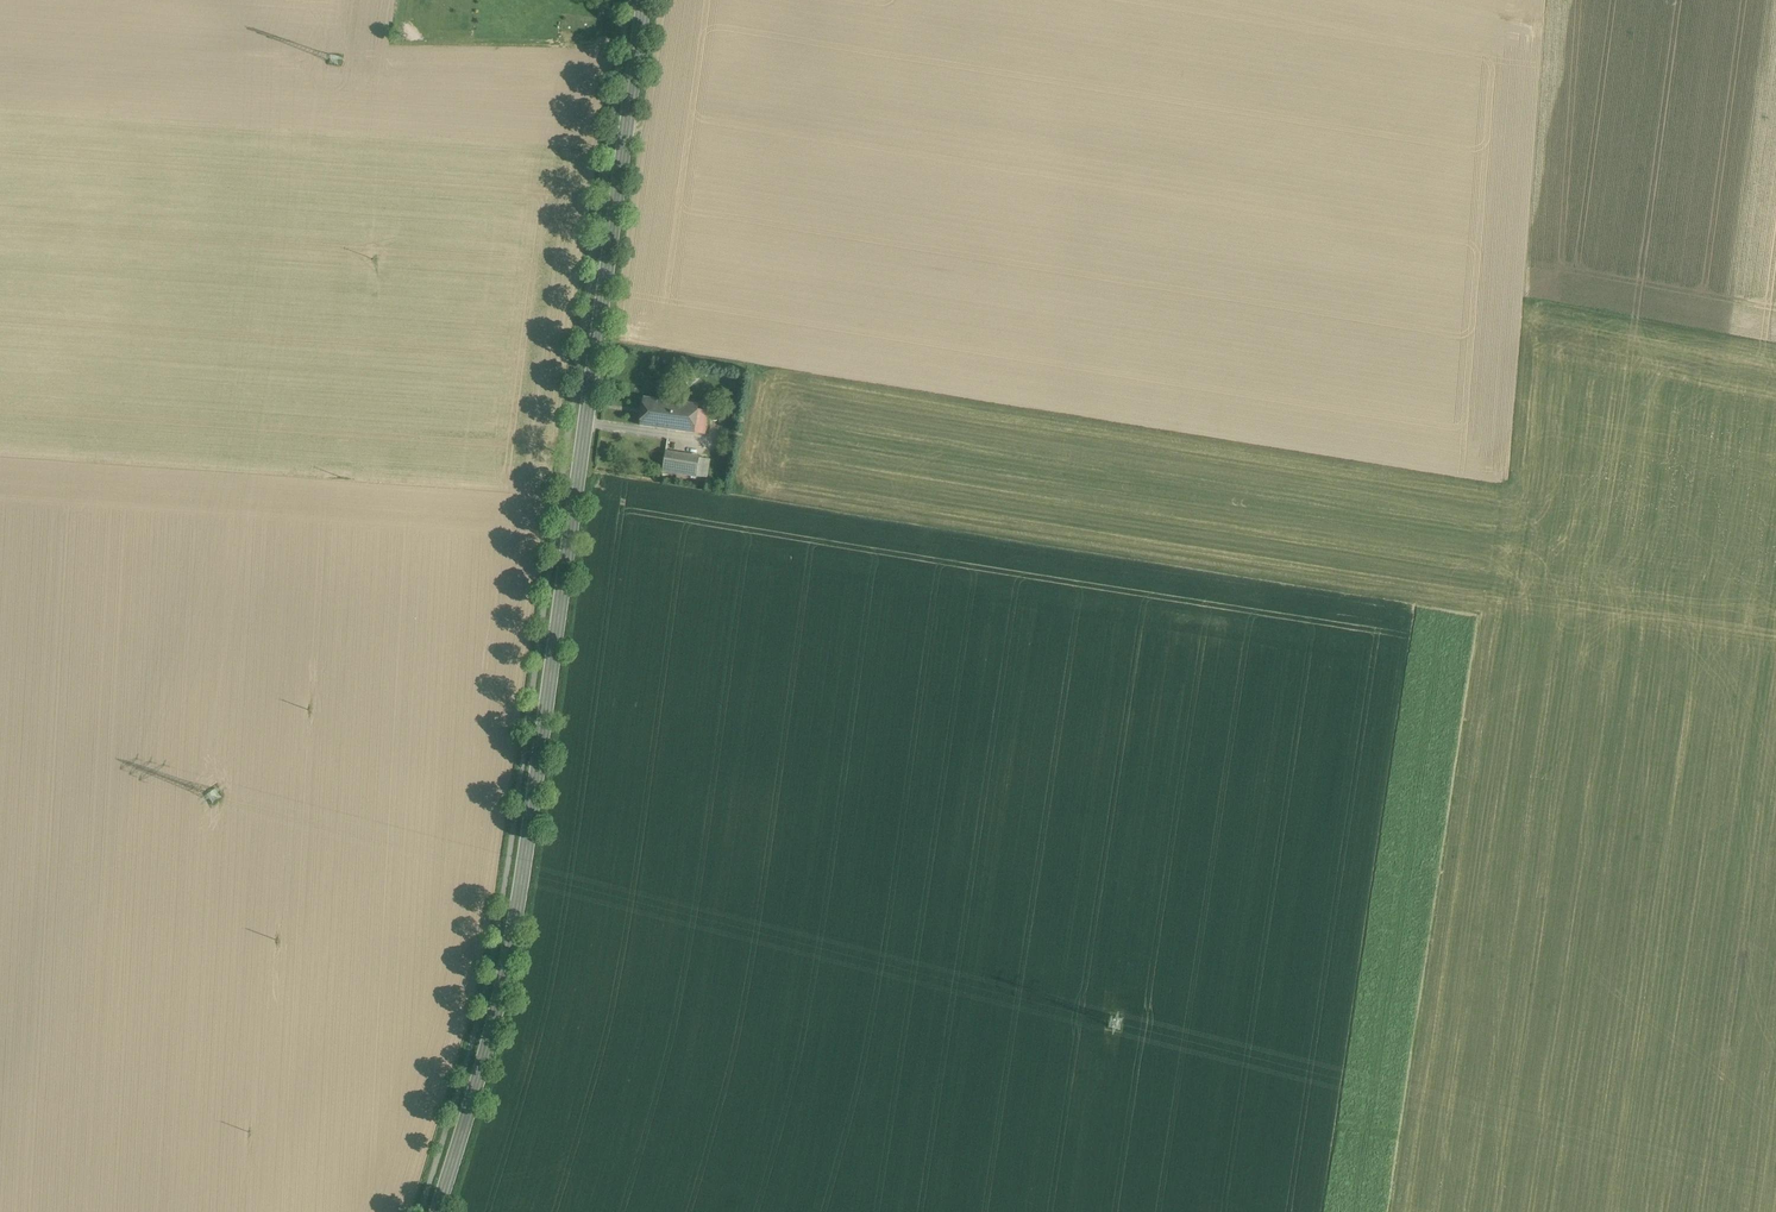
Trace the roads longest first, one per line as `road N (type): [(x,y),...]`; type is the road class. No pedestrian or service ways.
road 1 (tertiary): [(438,1211),(508,962),(645,0)]

